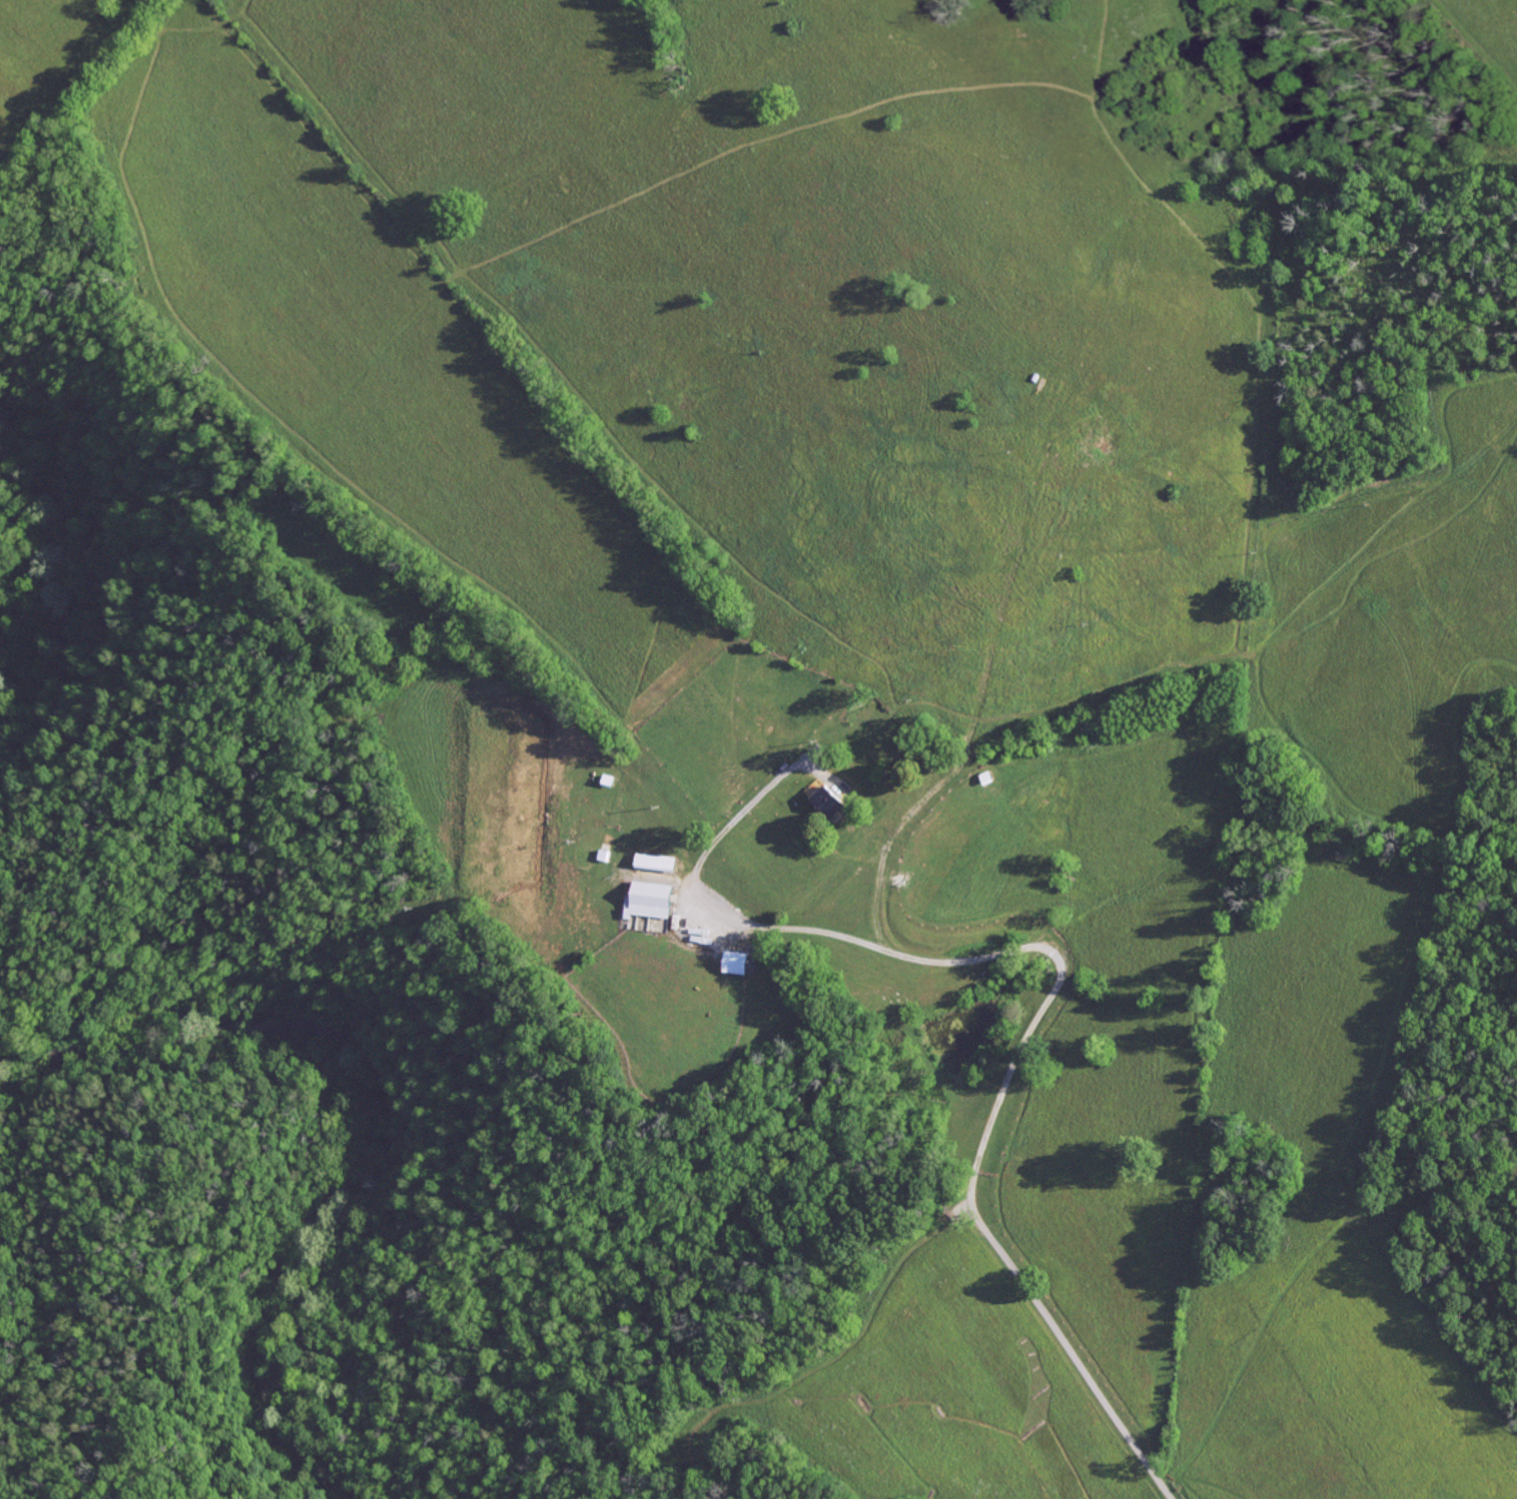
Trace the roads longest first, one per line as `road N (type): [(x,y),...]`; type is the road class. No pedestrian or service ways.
road 1 (tertiary): [(1178,1498),(981,1217),(975,1184),(992,1124)]

